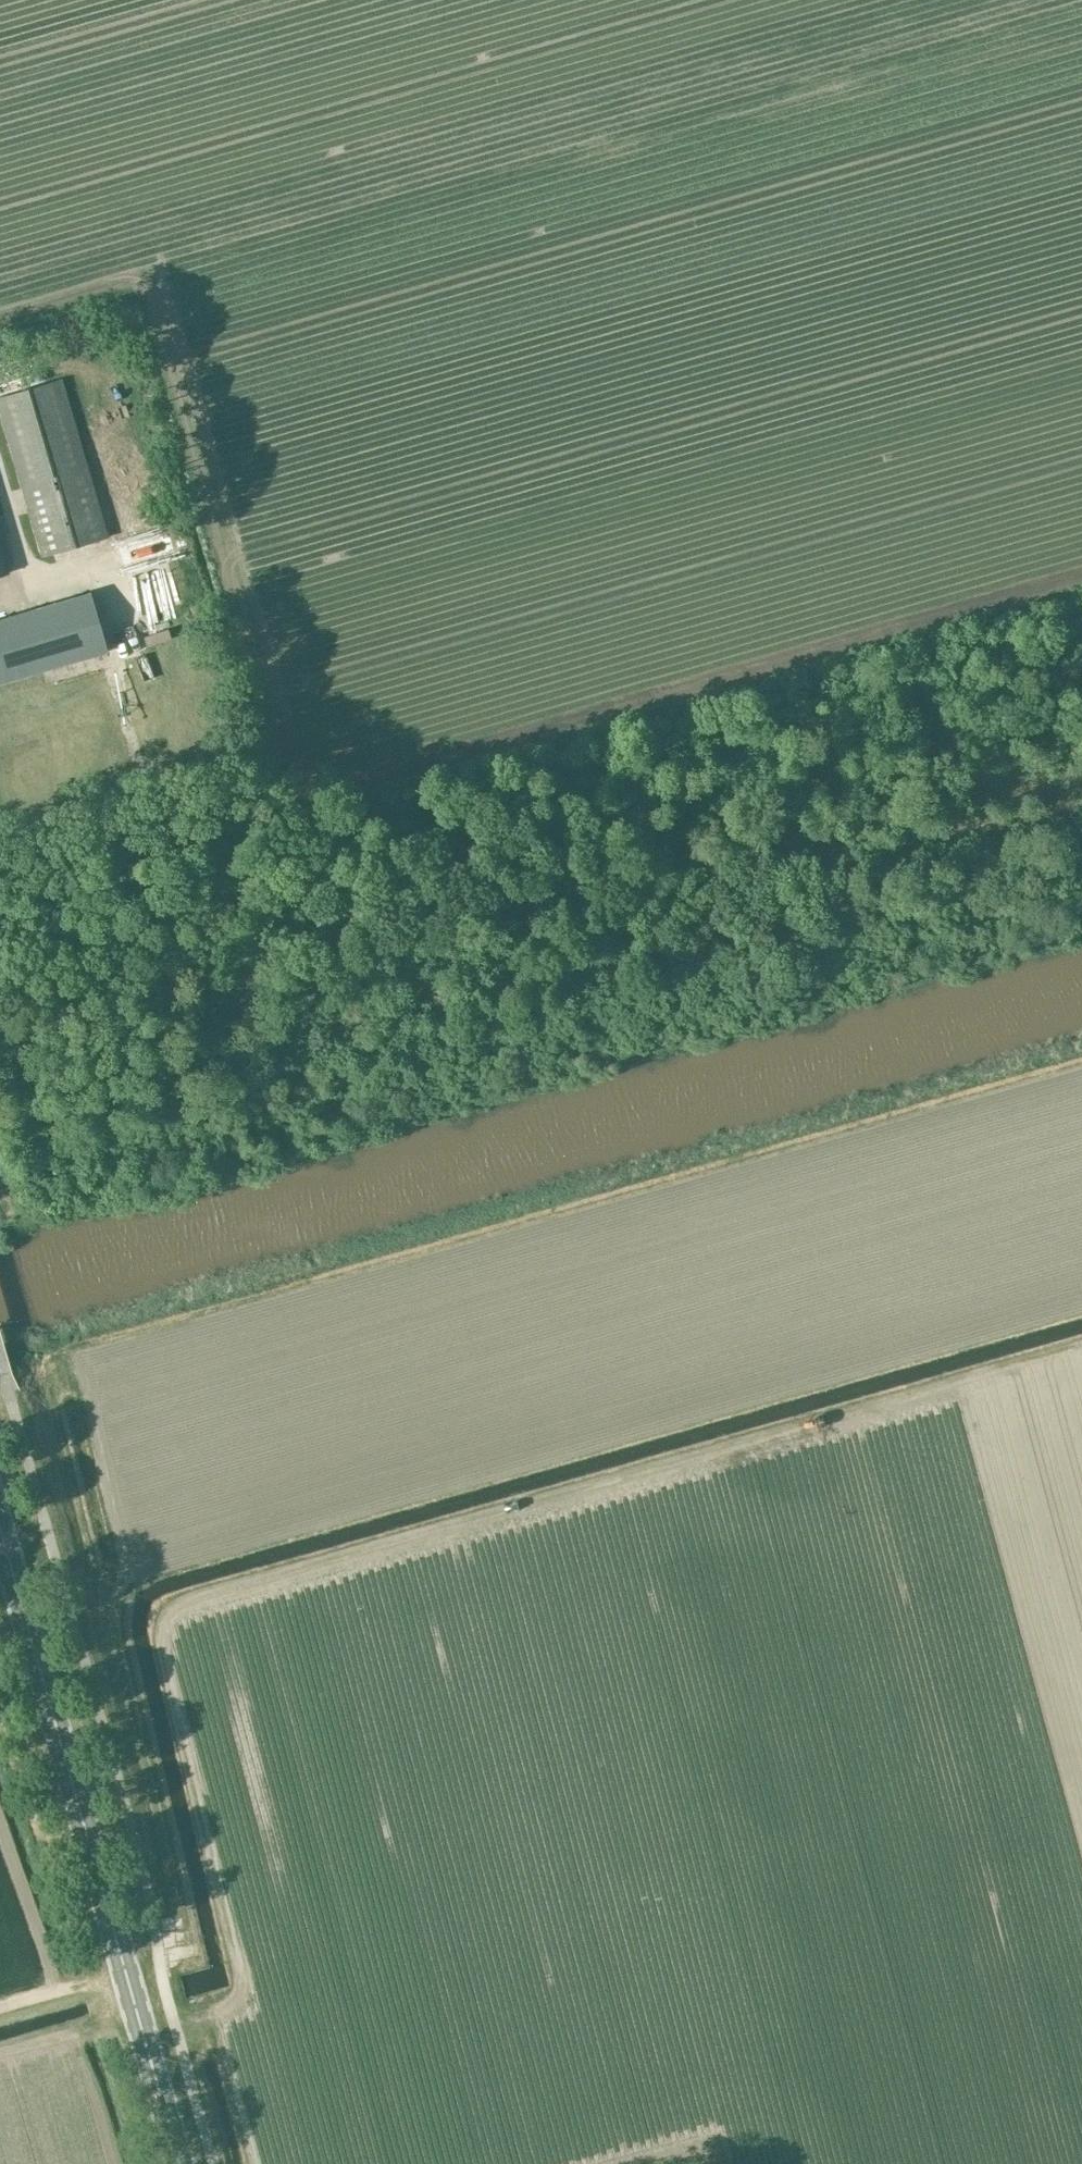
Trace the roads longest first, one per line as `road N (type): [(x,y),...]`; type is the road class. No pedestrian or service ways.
road 1 (secondary): [(179,2163),(0,1531)]

